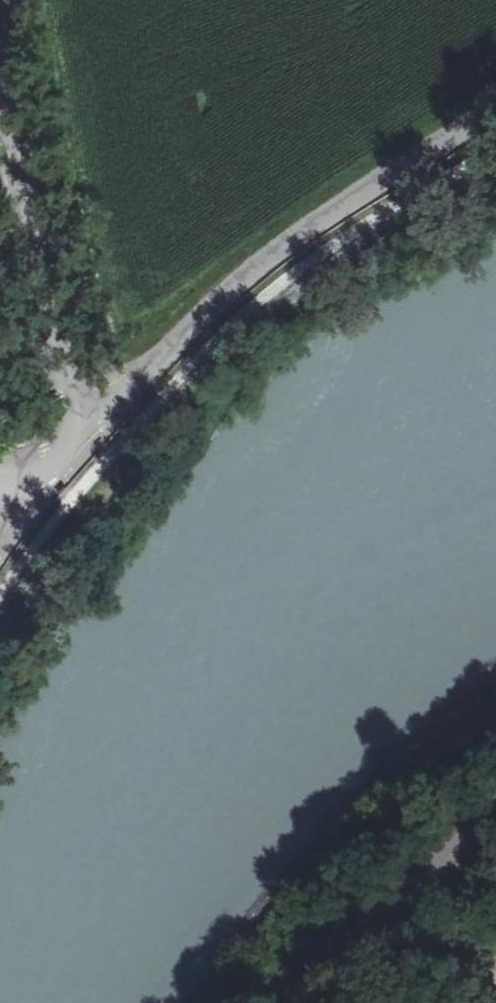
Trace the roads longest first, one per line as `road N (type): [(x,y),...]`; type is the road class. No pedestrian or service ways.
road 1 (unclassified): [(91,429),(271,255),(495,109)]
road 2 (unclassified): [(0,57),(91,429)]

